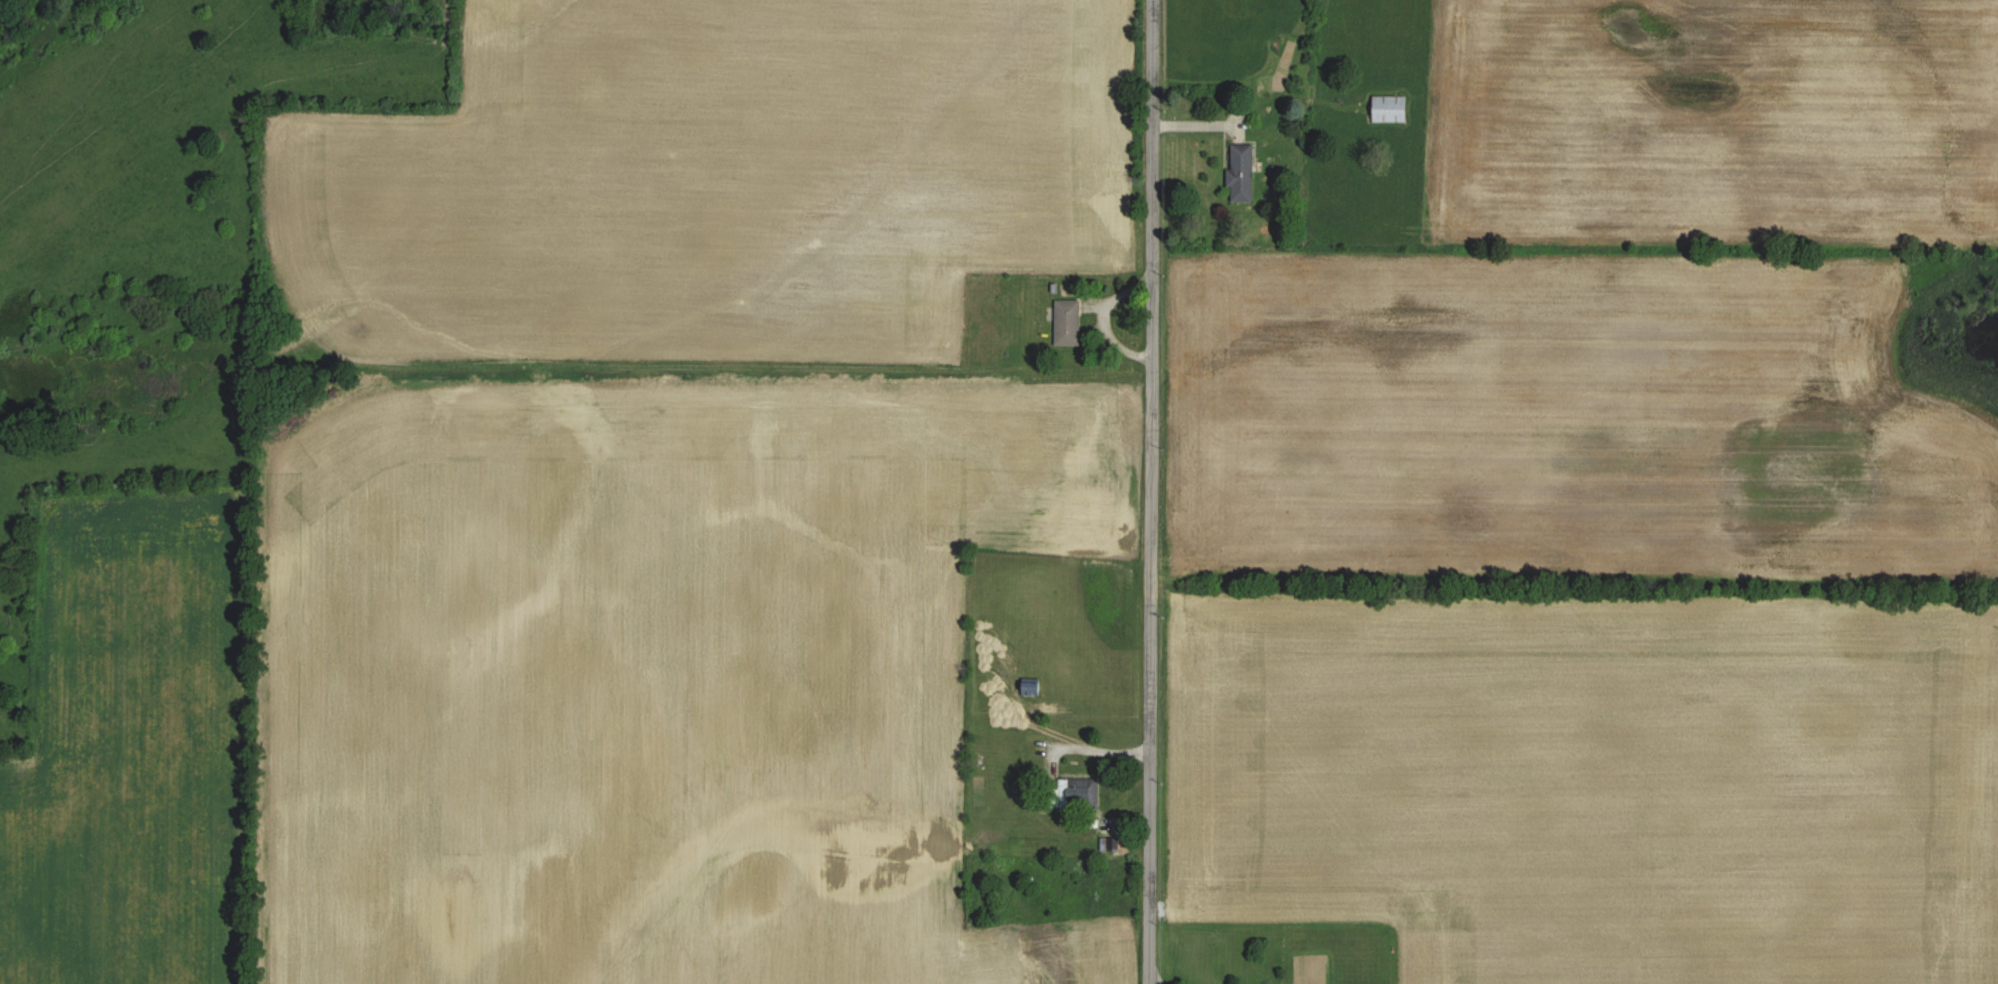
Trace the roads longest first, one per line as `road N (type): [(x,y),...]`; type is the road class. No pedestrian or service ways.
road 1 (residential): [(1148,983),(1152,0)]

